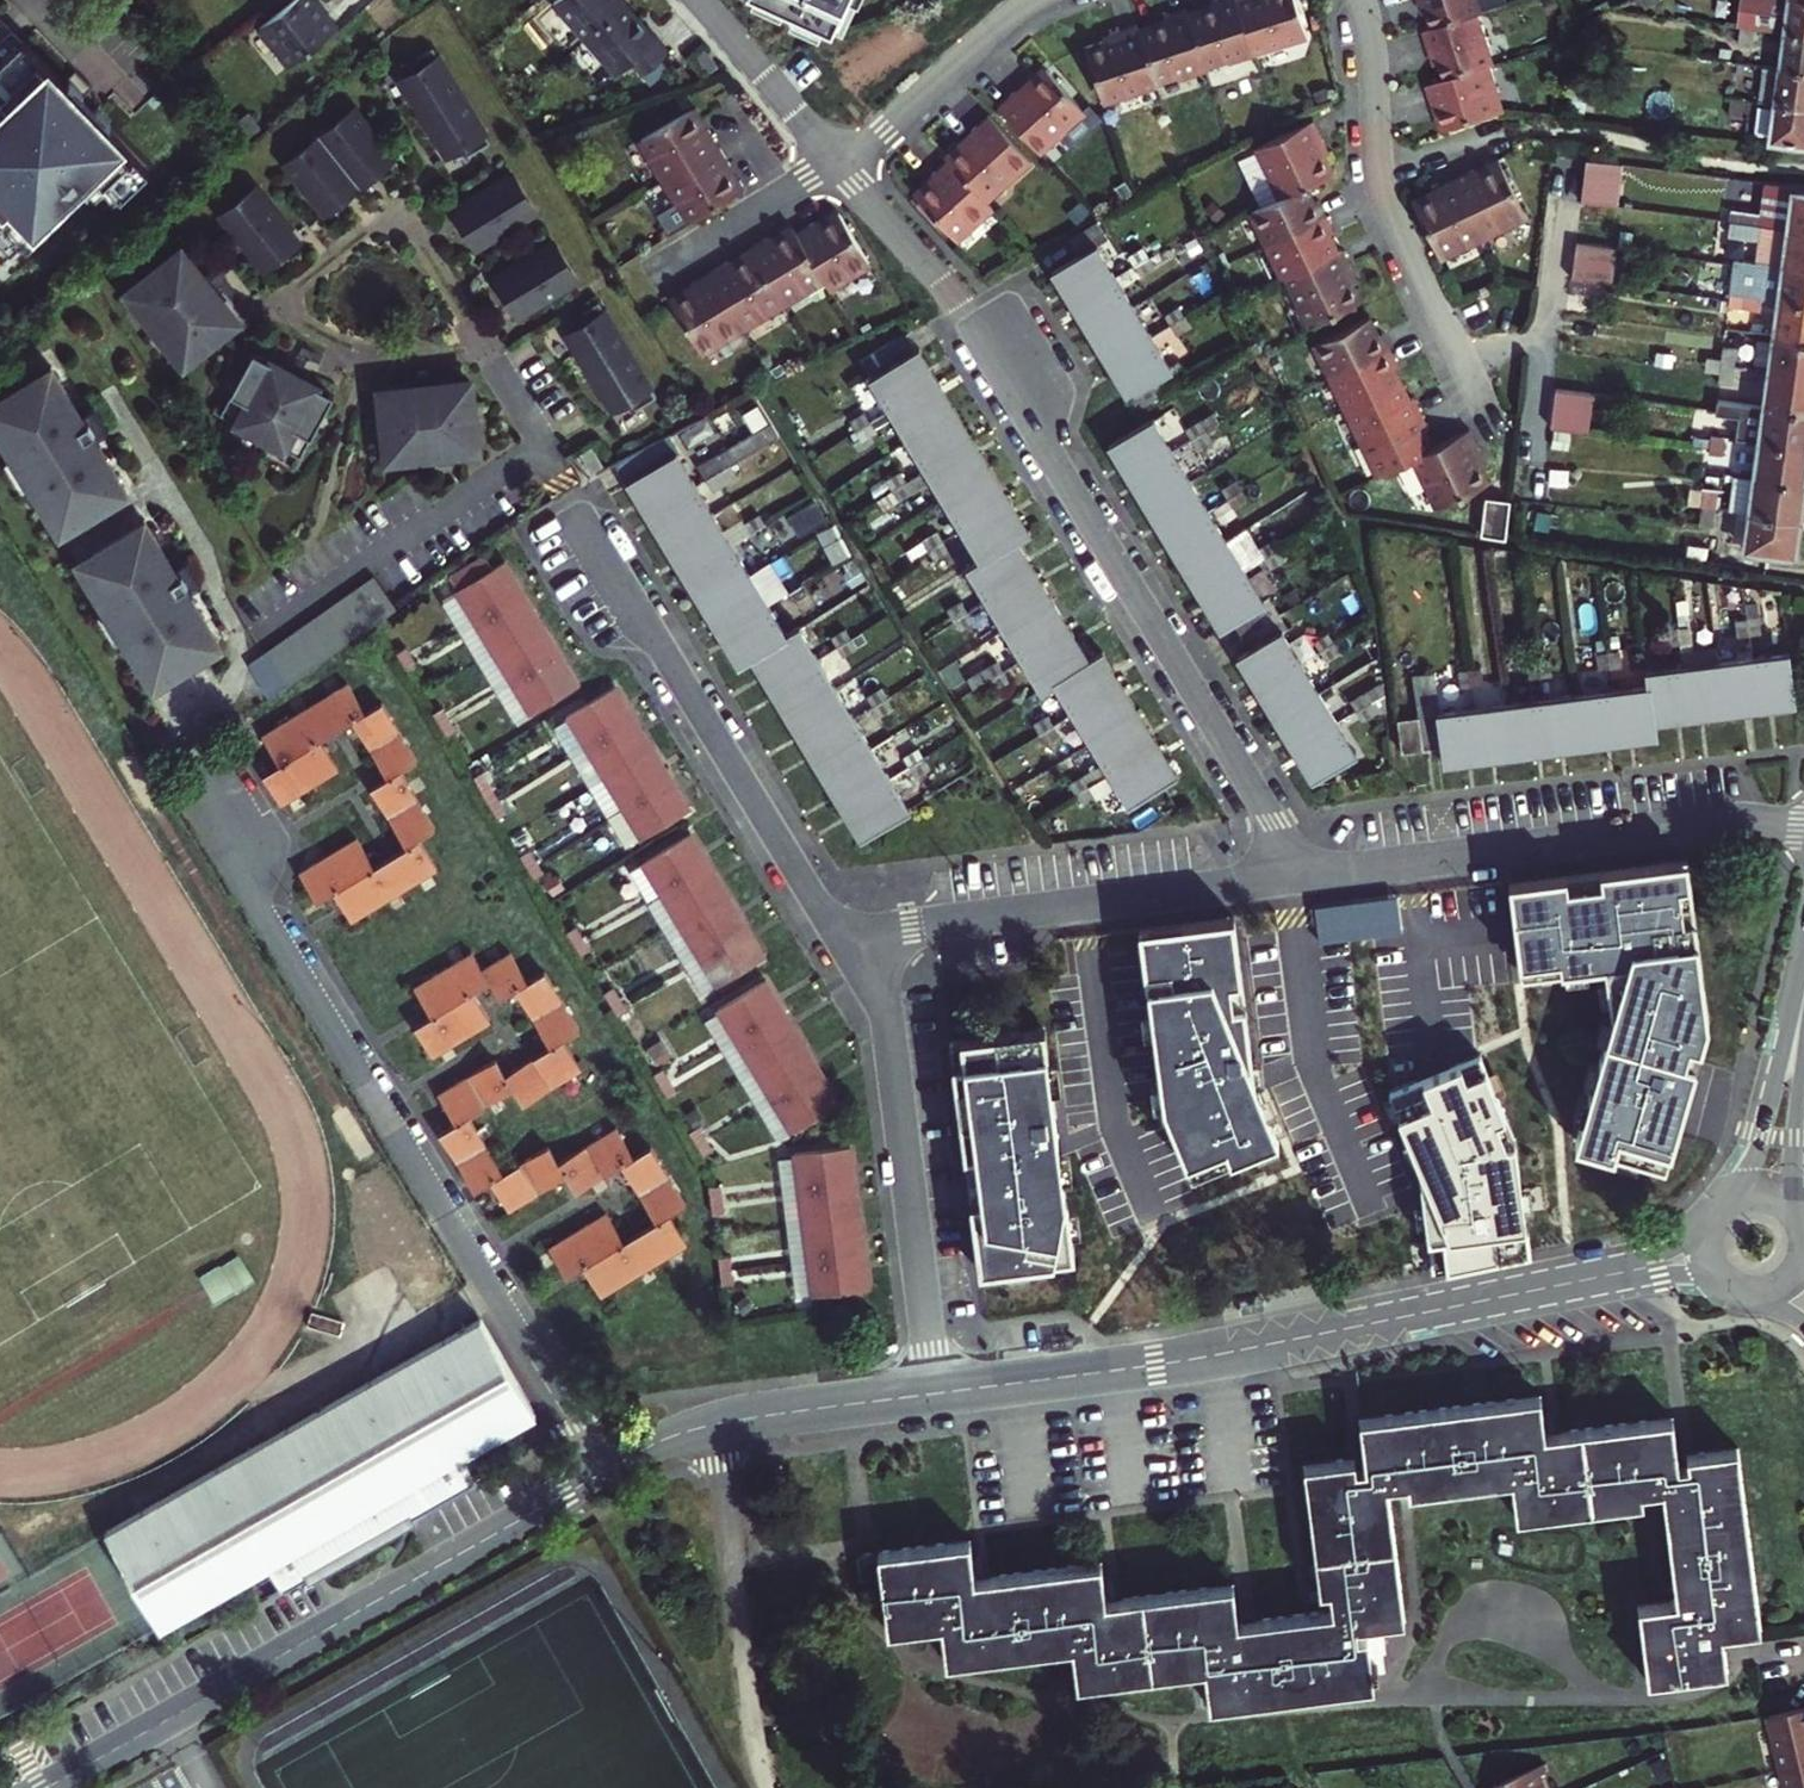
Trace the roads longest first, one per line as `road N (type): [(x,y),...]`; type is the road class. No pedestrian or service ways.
road 1 (residential): [(842,163),(954,296),(1305,876)]
road 2 (residential): [(608,1469),(205,784)]
road 3 (residential): [(1578,1281),(1218,1353),(935,1393)]
road 4 (residential): [(608,1469),(46,1787)]
road 5 (residential): [(543,447),(838,936)]
road 6 (residential): [(1803,820),(1305,876)]
road 7 (residential): [(838,936),(890,1037),(935,1393)]
road 8 (residential): [(1305,876),(838,936)]
road 9 (residential): [(935,1393),(692,1429),(608,1469)]
road 10 (residential): [(1039,0),(842,163)]
road 11 (residential): [(1481,395),(1383,197),(1376,167)]
road 12 (tertiary): [(1803,972),(1762,1137),(1723,1206)]
road 13 (residential): [(842,163),(655,275)]
road 14 (residential): [(698,0),(842,163)]
road 15 (residential): [(1376,167),(1370,31),(1361,0)]
road 16 (tertiary): [(1801,1218),(1793,1171),(1803,1054)]
road 17 (residential): [(1713,1218),(1670,1251),(1578,1281)]
road 18 (residential): [(1578,1281),(1673,1272),(1726,1285)]
road 19 (residential): [(1509,131),(1376,167)]

